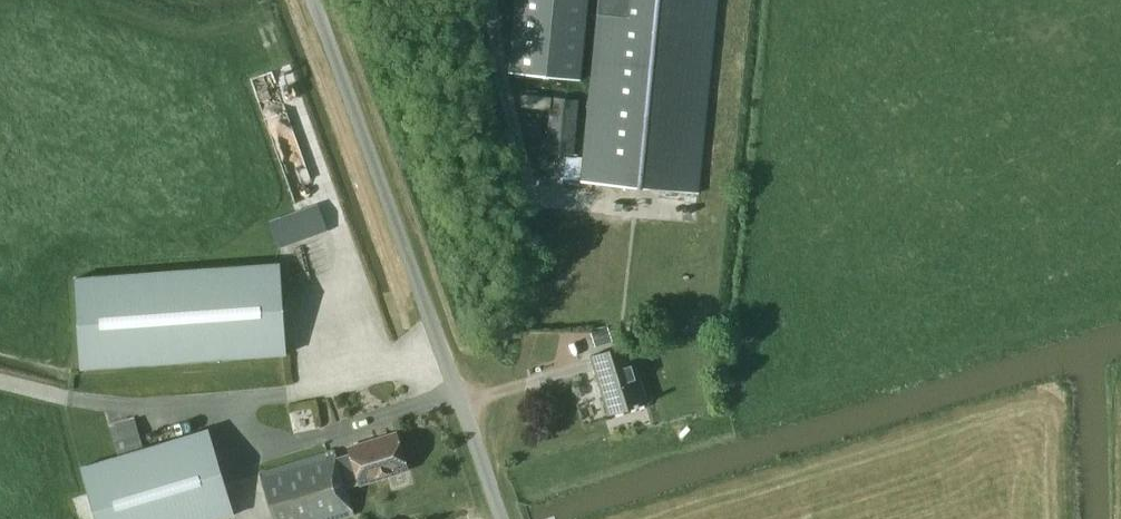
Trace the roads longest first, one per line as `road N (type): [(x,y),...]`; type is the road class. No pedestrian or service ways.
road 1 (unclassified): [(502,518),(311,0)]

